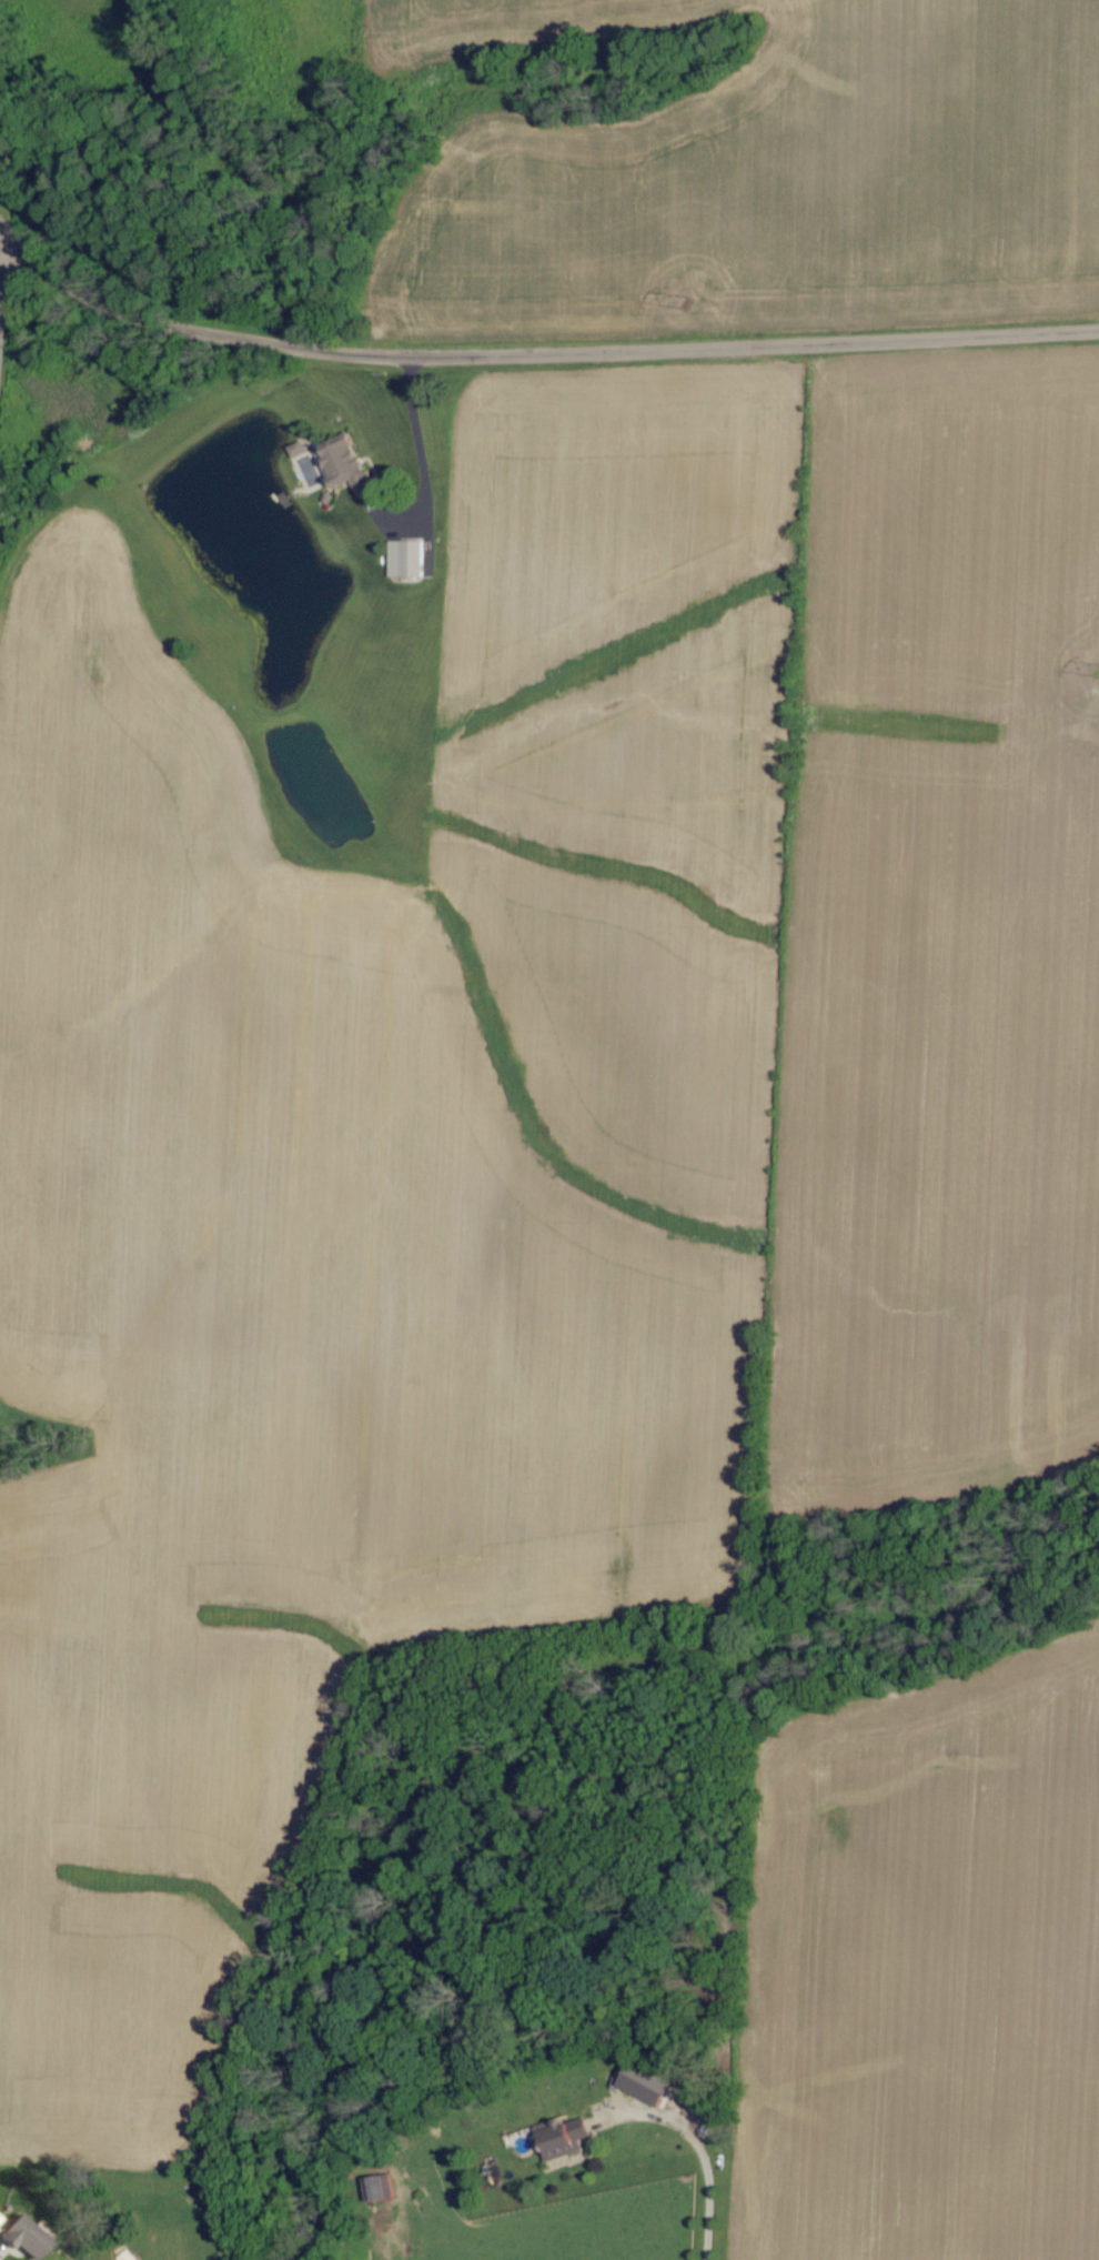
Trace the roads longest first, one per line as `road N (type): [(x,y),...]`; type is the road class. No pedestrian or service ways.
road 1 (residential): [(1098,333),(446,356),(292,349),(169,327),(104,305),(0,229)]

